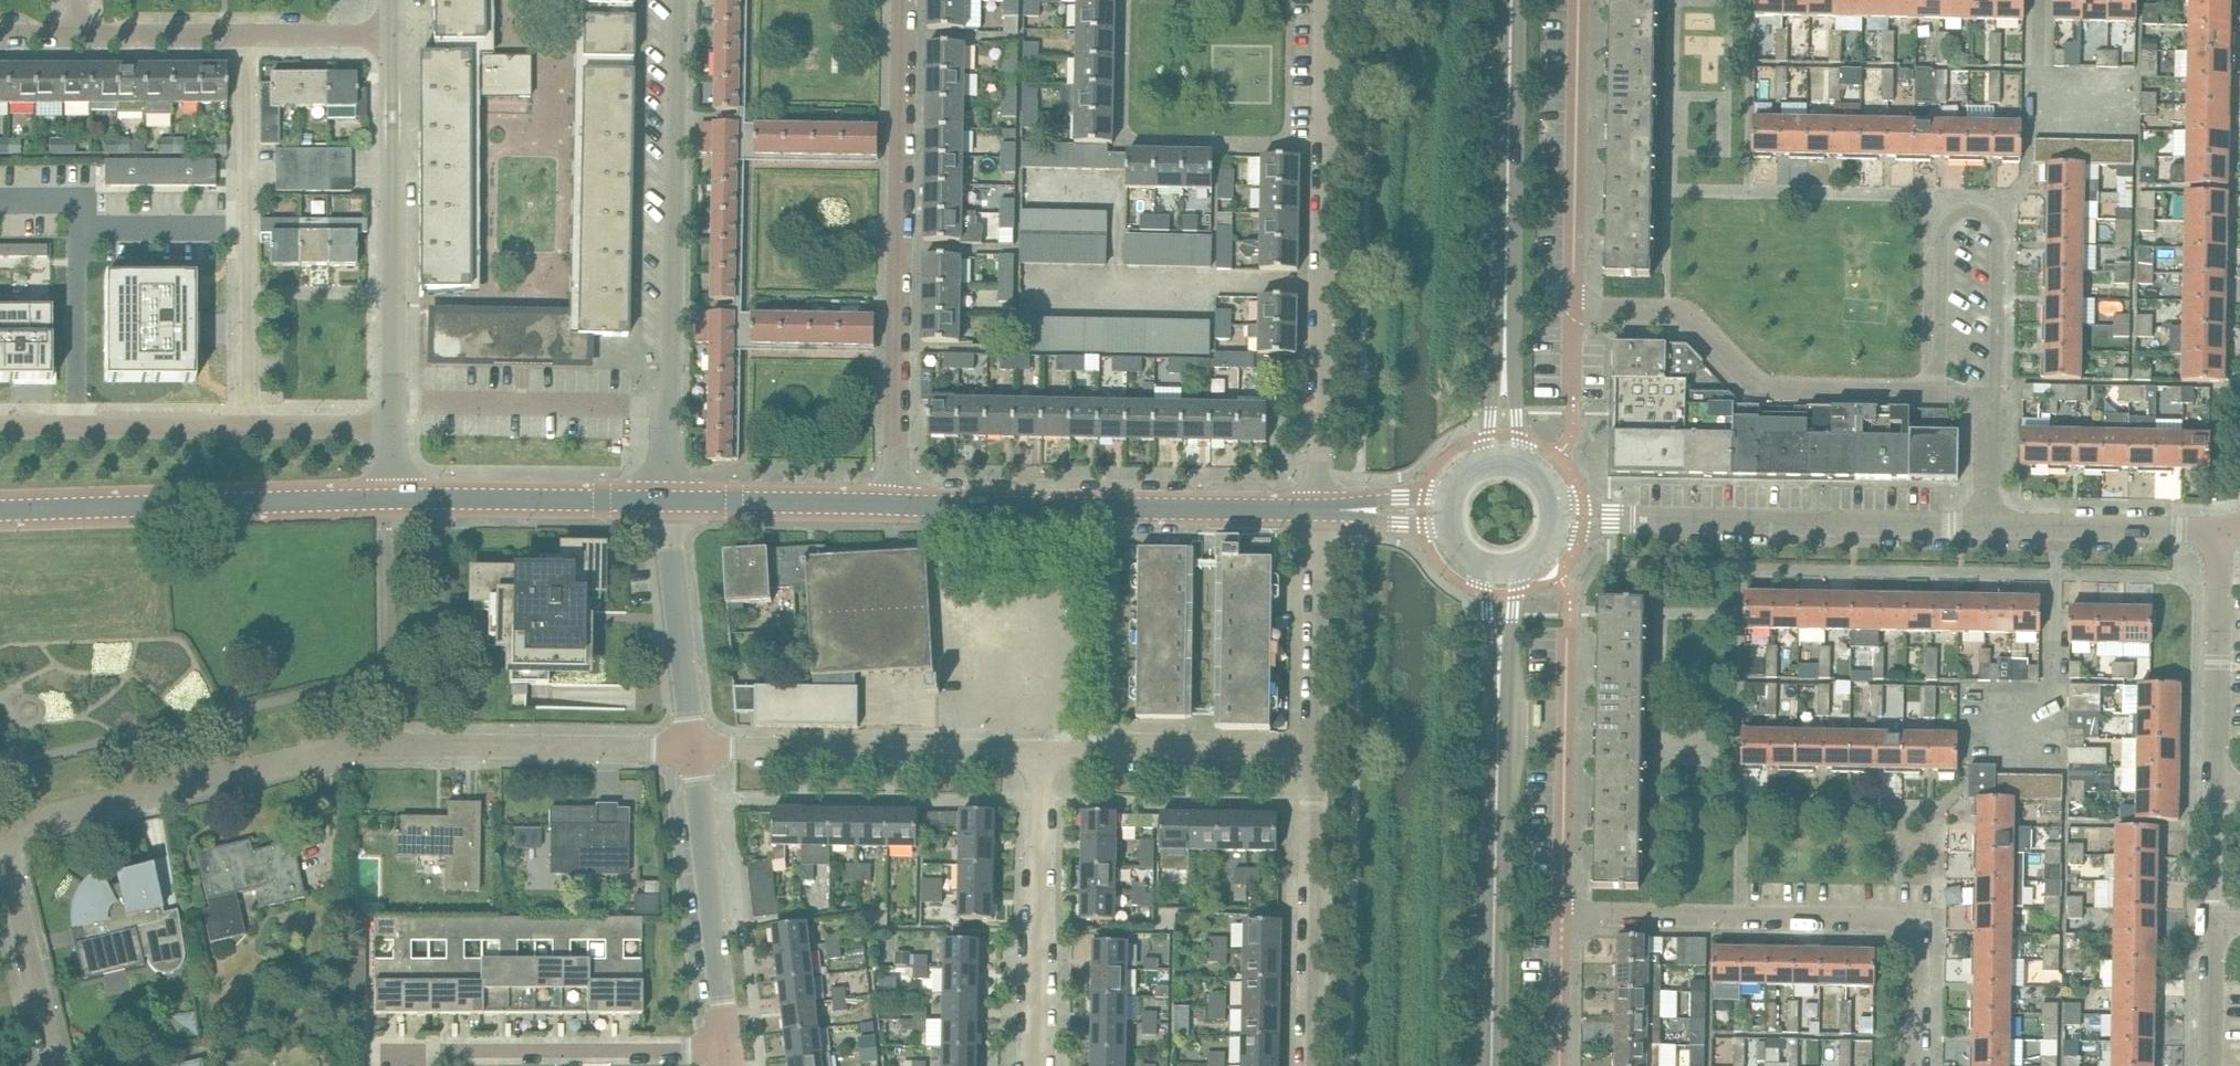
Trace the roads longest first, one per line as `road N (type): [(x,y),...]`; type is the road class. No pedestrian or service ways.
road 1 (residential): [(692,749),(390,747),(318,755),(0,834)]
road 2 (residential): [(1573,308),(1683,316),(1761,389),(1938,389),(1969,399),(1990,416),(1993,525)]
road 3 (residential): [(1320,508),(1330,0)]
road 4 (residential): [(893,504),(907,0)]
road 5 (residential): [(1917,1065),(1918,952),(1908,929),(1890,921),(1563,915)]
road 6 (tertiary): [(1320,508),(893,504)]
road 7 (residential): [(673,407),(682,0)]
road 8 (tertiary): [(0,511),(391,500)]
road 9 (residential): [(248,424),(245,35)]
road 10 (residential): [(1613,519),(1993,525)]
road 11 (residential): [(393,35),(393,403)]
road 12 (residential): [(1043,750),(692,749)]
road 13 (residential): [(726,1049),(380,1050)]
road 14 (secondary): [(1491,1065),(1497,720)]
road 15 (residential): [(1043,750),(1036,1065)]
road 16 (residential): [(1311,1065),(1317,755)]
road 17 (residential): [(1579,0),(1573,308)]
road 18 (residential): [(726,1049),(692,749)]
road 19 (secondary): [(1506,297),(1511,0)]
road 20 (tertiary): [(391,500),(672,501)]
road 21 (residential): [(393,403),(673,407)]
road 22 (residential): [(1563,915),(1567,638)]
road 23 (residential): [(1317,755),(1043,750)]
road 24 (residential): [(2212,794),(2220,529)]
road 25 (residential): [(692,749),(672,501)]
road 26 (residential): [(0,425),(248,424)]
road 27 (residential): [(1317,755),(1320,508)]
road 28 (residential): [(1993,525),(2220,529)]
road 29 (residential): [(57,1065),(0,846)]
road 30 (tertiary): [(893,504),(672,501)]
road 31 (secondary): [(1506,297),(1488,435),(1472,464)]
road 32 (secondary): [(1531,465),(1519,435),(1506,297)]
road 33 (residential): [(75,35),(245,35)]
road 34 (secondary): [(1467,559),(1484,593),(1497,720)]
road 35 (secondary): [(1497,720),(1511,687),(1516,593),(1527,564)]
road 36 (residential): [(1560,1065),(1563,915)]
road 37 (residential): [(245,35),(393,35)]
road 38 (residential): [(2210,1065),(2212,919)]
road 39 (residential): [(248,424),(392,424)]
road 40 (tertiary): [(1320,508),(1422,523),(1450,540)]
road 41 (tertiary): [(1450,487),(1423,499),(1320,508)]
road 42 (residential): [(2212,919),(2212,794)]

